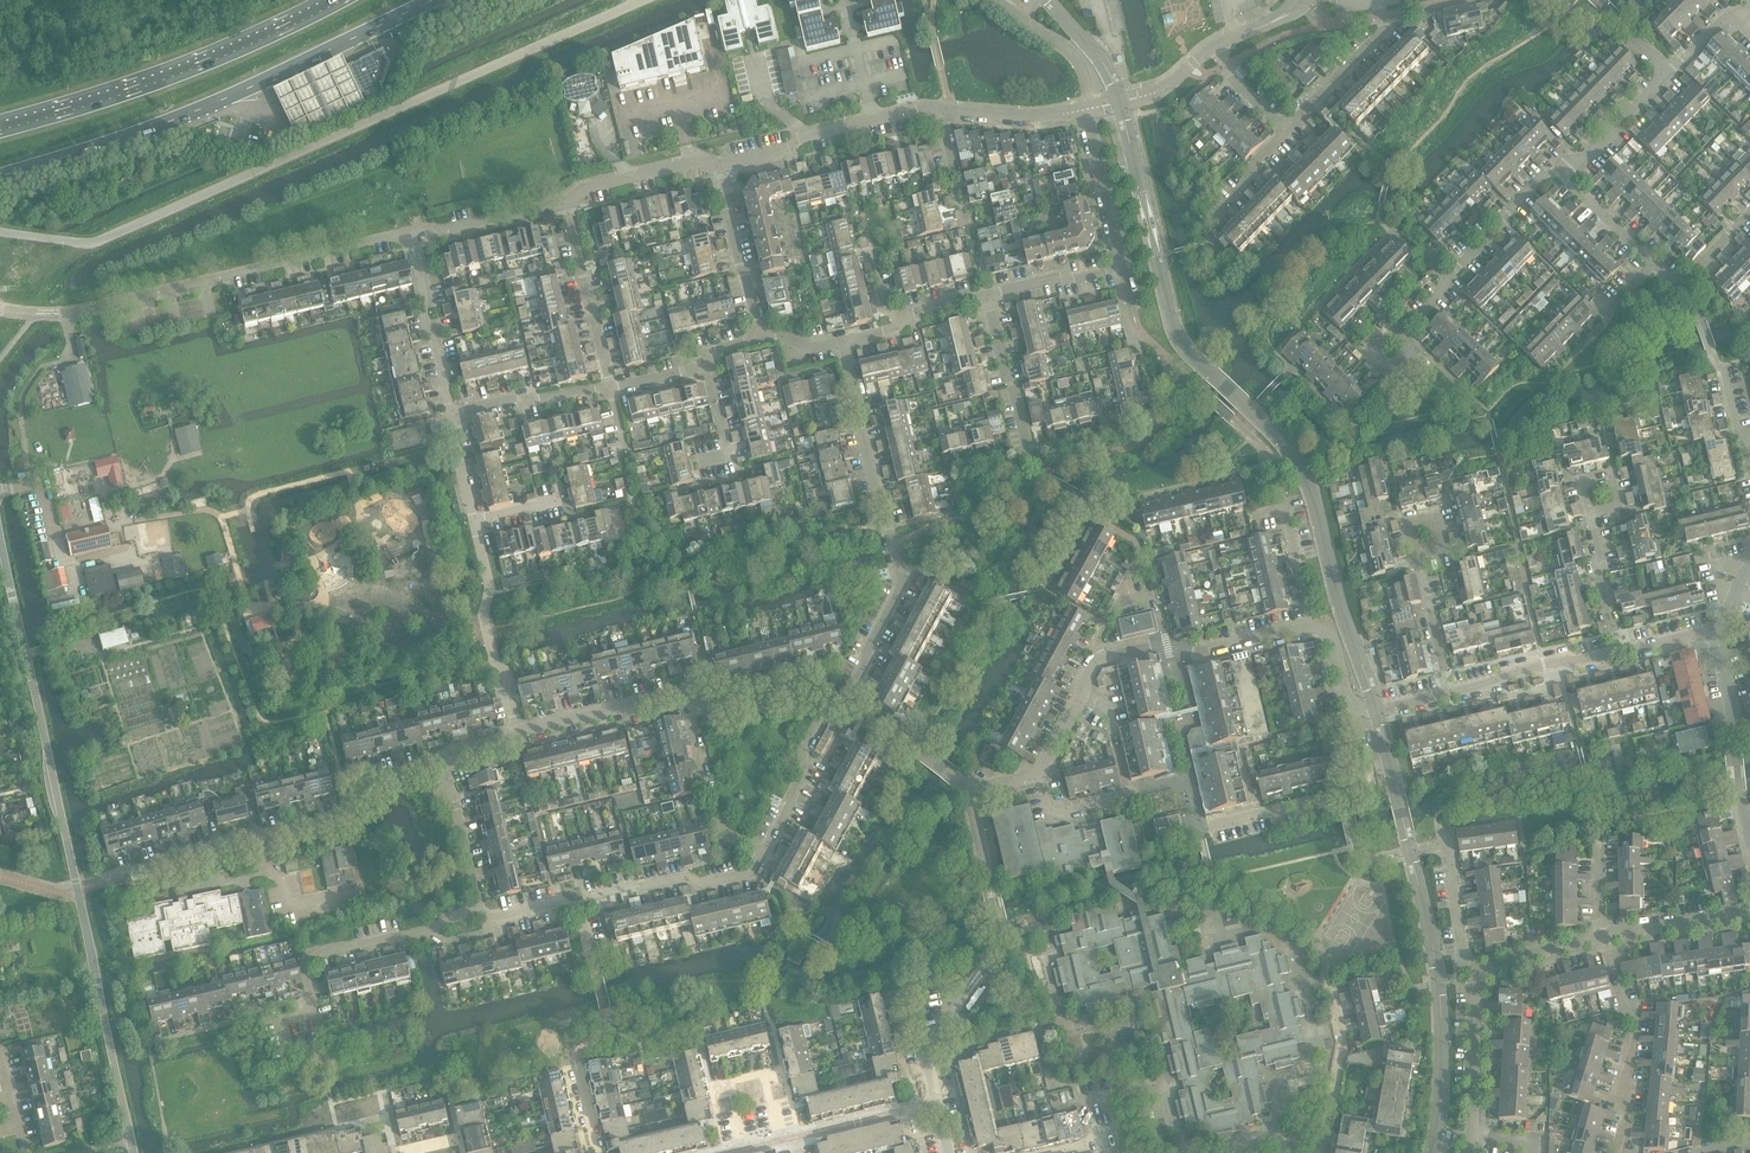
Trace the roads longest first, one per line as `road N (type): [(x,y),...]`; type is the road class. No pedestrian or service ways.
road 1 (residential): [(134,1152),(0,524)]
road 2 (primary): [(0,178),(213,107),(436,0)]
road 3 (residential): [(840,341),(903,584),(836,706)]
road 4 (primary): [(343,0),(179,76),(0,132)]
road 5 (residential): [(440,766),(370,784),(330,825),(107,884)]
road 6 (residential): [(64,312),(390,236),(410,238)]
road 7 (residential): [(1479,975),(1461,954),(1448,848),(1367,858),(1343,794)]
road 8 (residential): [(479,911),(432,930),(314,951),(306,970),(317,1048)]
road 9 (residential): [(1084,692),(1095,661),(1150,646),(1198,651),(1312,627)]
road 10 (residential): [(951,1013),(998,933),(967,787)]
road 11 (residential): [(1396,324),(1440,290),(1548,170),(1567,177)]
road 12 (residential): [(718,167),(810,135),(946,109)]
road 13 (residential): [(518,734),(486,623),(491,583),(476,520)]
road 14 (residential): [(1620,1152),(1635,1022),(1617,992),(1608,939)]
road 15 (residential): [(1324,1152),(1342,1049),(1315,938)]
road 16 (residential): [(728,1152),(936,1103)]
road 17 (residential): [(765,852),(754,872),(703,884),(689,876),(628,887),(579,905)]
road 18 (residential): [(609,388),(566,201)]
road 19 (residential): [(765,852),(718,828),(691,721),(699,698)]
road 20 (residential): [(699,698),(675,695),(518,734)]
road 21 (residential): [(449,415),(410,238)]
road 22 (residential): [(760,338),(718,167)]
road 23 (residential): [(1447,693),(1498,682),(1508,672),(1615,653)]
road 24 (residential): [(1283,132),(1383,29),(1378,1)]
road 25 (residential): [(836,706),(803,746),(806,769),(765,852)]
road 26 (residential): [(449,415),(609,388)]
road 27 (residential): [(1122,268),(1090,109)]
road 28 (residential): [(410,238),(566,201)]
road 29 (residential): [(1472,1135),(1479,975)]
road 30 (residential): [(1028,449),(986,295)]
road 31 (residential): [(566,201),(692,163),(718,167)]
road 32 (residential): [(967,787),(916,746),(836,706)]
road 33 (residential): [(479,911),(440,766)]
road 34 (residential): [(836,706),(811,692),(724,711),(699,698)]
road 35 (residential): [(1567,177),(1667,71)]
road 36 (residential): [(946,109),(1057,115),(1090,109)]
road 37 (residential): [(1447,693),(1412,554)]
road 38 (residential): [(1608,939),(1749,915)]
road 39 (residential): [(1090,109),(1159,91),(1213,49)]
road 40 (residential): [(1615,653),(1589,516)]
road 41 (residential): [(1208,826),(1343,794)]
road 42 (residential): [(986,295),(1122,268)]
road 43 (residential): [(1749,487),(1711,354)]
road 44 (residential): [(1479,975),(1608,939)]
road 45 (residential): [(1312,627),(1284,498)]
road 46 (residential): [(1713,631),(1733,755)]
road 47 (residential): [(698,463),(730,456),(708,366)]
road 48 (residential): [(1654,262),(1567,177)]
road 49 (residential): [(1208,227),(1283,132)]

